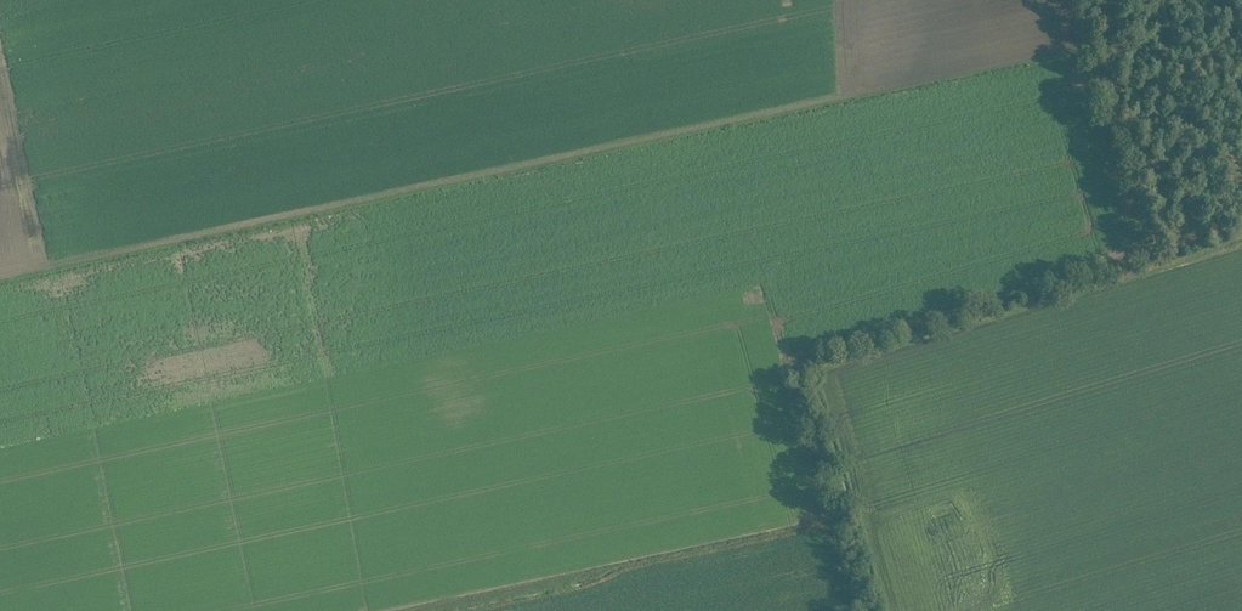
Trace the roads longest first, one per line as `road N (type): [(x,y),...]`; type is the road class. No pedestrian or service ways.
road 1 (track): [(1106,44),(1161,228)]

